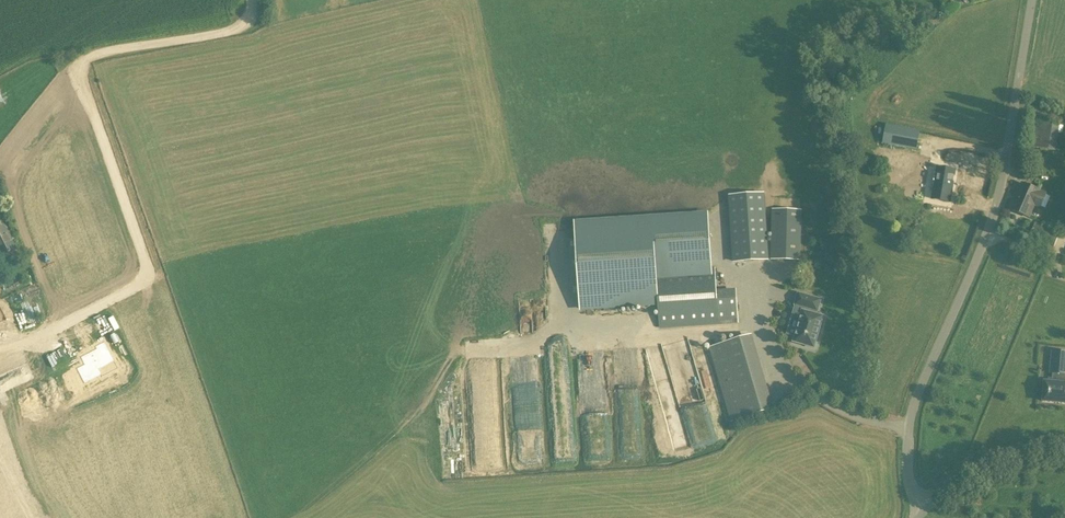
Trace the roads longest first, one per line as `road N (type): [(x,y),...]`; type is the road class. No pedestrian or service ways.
road 1 (unclassified): [(925,507),(908,480),(913,407),(992,219),(1032,0)]
road 2 (unclassified): [(77,63),(238,28),(252,0)]
road 3 (unclassified): [(1064,441),(987,464),(925,507)]

